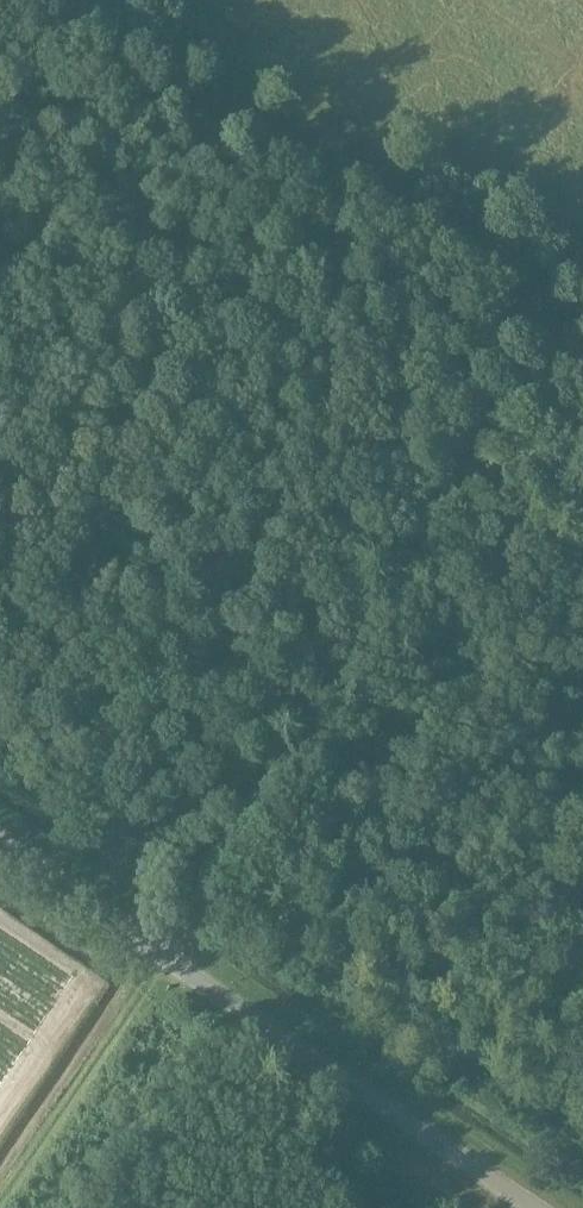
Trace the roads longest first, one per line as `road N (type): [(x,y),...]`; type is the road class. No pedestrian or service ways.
road 1 (track): [(0,1207),(582,326)]
road 2 (track): [(0,659),(245,828),(582,1002)]
road 3 (unclassified): [(532,1207),(0,849)]

